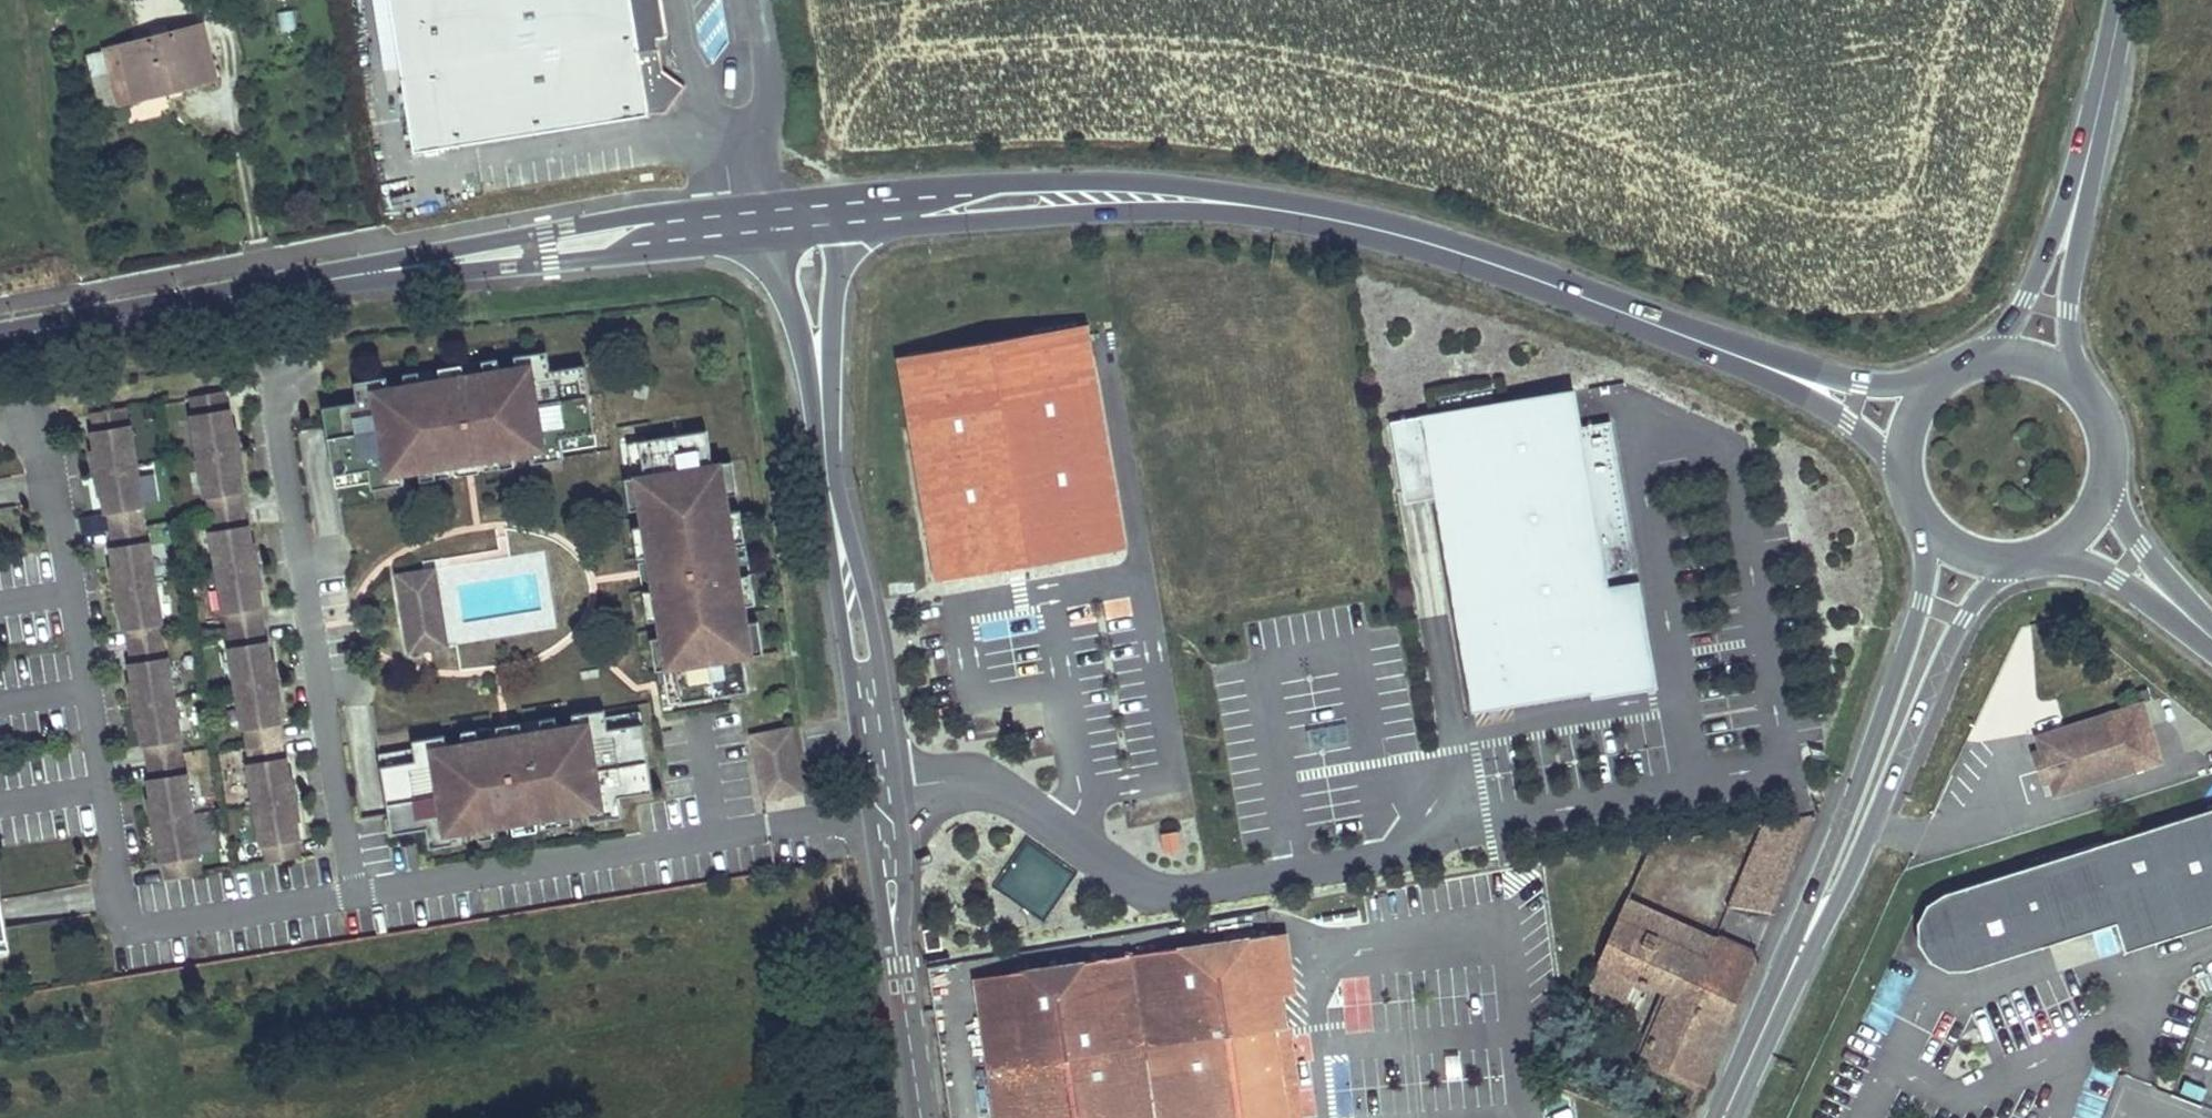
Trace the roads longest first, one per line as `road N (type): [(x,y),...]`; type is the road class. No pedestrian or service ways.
road 1 (unclassified): [(822,404),(921,1117)]
road 2 (tertiary): [(804,199),(444,247),(265,288)]
road 3 (tertiary): [(265,288),(769,240)]
road 4 (tertiary): [(1733,354),(1473,257),(1274,209)]
road 5 (tertiary): [(1274,209),(1196,189),(1118,182),(804,199)]
road 6 (tertiary): [(843,231),(1274,209)]
road 7 (secondary): [(1817,918),(1963,620),(2024,558)]
road 8 (secondary): [(1926,519),(1921,603),(1817,918)]
road 9 (tertiary): [(0,337),(265,288)]
road 10 (secondary): [(2084,392),(2069,311),(2092,147)]
road 11 (secondary): [(2092,147),(2025,299),(1990,358)]
road 12 (tertiary): [(1945,378),(1861,384),(1733,354)]
road 13 (secondary): [(1817,918),(1729,1109)]
road 14 (tertiary): [(1733,354),(1906,465)]
road 15 (unclassified): [(822,404),(843,231)]
road 16 (unclassified): [(769,240),(822,404)]
road 17 (tertiary): [(2186,616),(2106,481)]
road 18 (tertiary): [(2046,552),(2186,616)]
road 19 (secondary): [(2092,147),(2123,0)]

